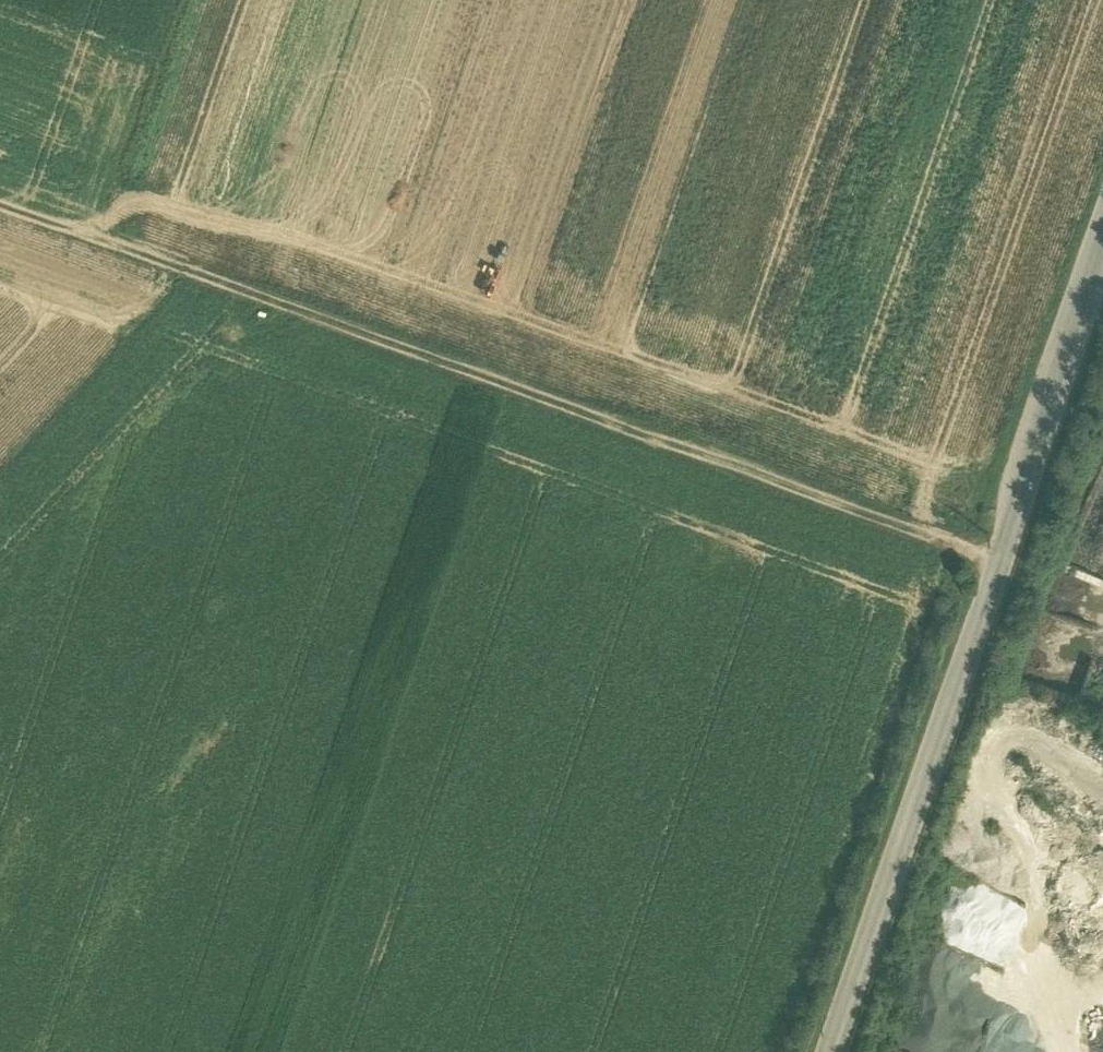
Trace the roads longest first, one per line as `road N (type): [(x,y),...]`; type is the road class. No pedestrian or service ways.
road 1 (track): [(994,559),(0,200)]

